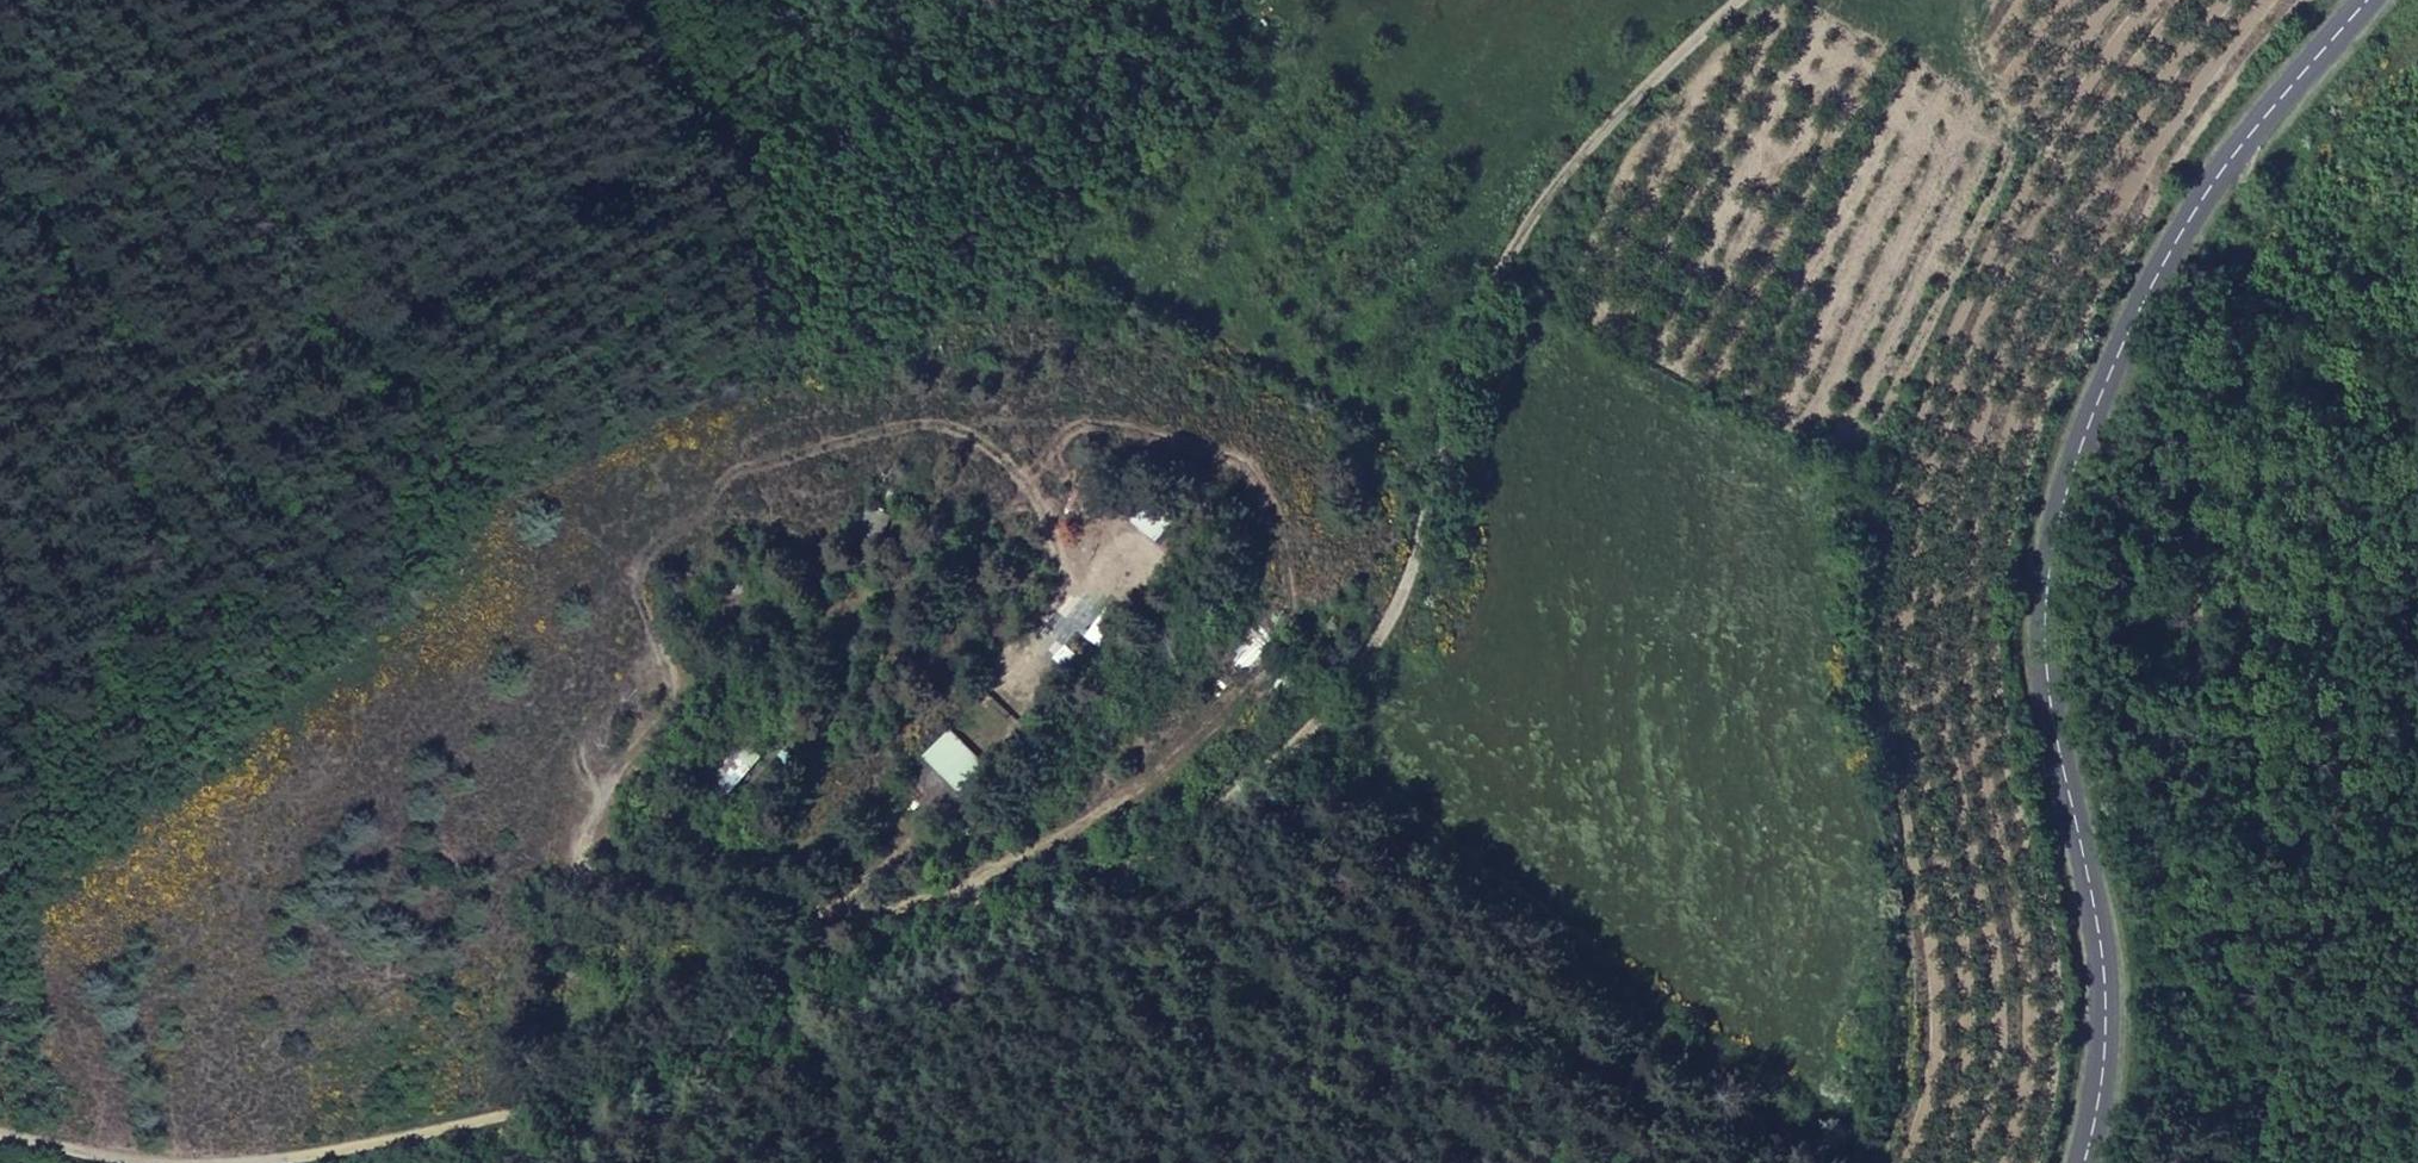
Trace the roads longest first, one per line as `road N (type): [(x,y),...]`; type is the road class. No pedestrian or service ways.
road 1 (track): [(253,1162),(513,1112),(856,990),(1228,803),(1303,738),(1370,658),(1402,600),(1458,375),(1487,291),(1524,229),(1645,86),(1739,0)]
road 2 (secondary): [(2086,1162),(2113,992),(2045,705),(2041,614),(2056,517),(2090,418),(2201,189),(2369,0)]
road 3 (track): [(0,1136),(148,1162)]

